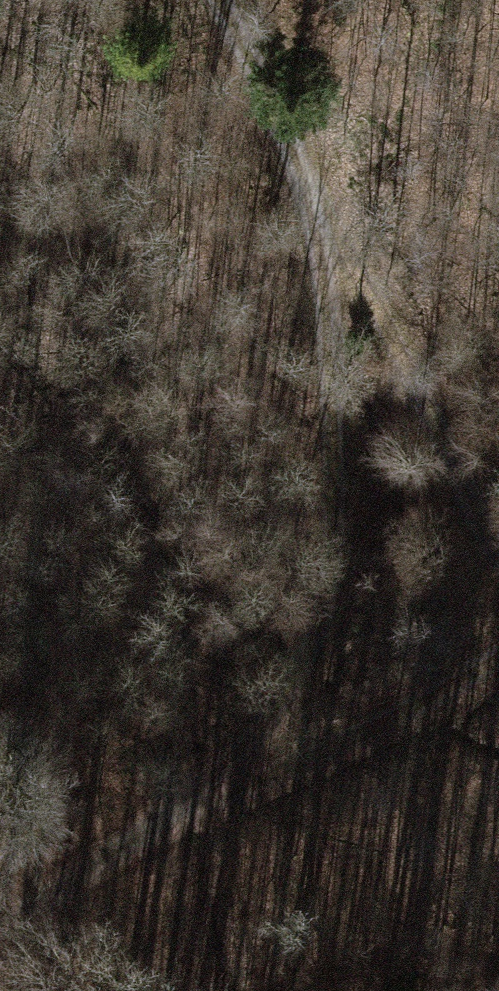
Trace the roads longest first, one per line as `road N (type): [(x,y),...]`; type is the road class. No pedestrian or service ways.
road 1 (track): [(309,177),(331,354),(331,534),(295,675),(176,814)]
road 2 (track): [(498,549),(227,0)]
road 3 (track): [(0,921),(126,836),(266,774),(498,653)]

